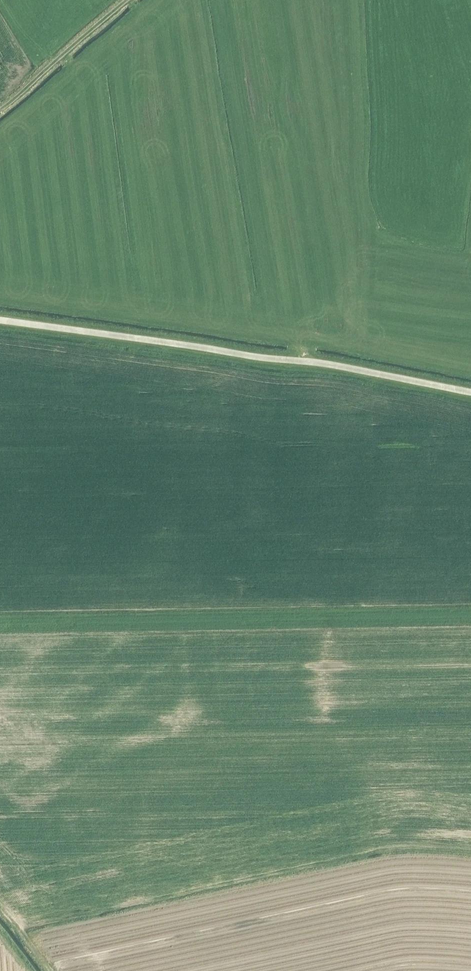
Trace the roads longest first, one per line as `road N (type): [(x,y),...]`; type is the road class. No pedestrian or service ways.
road 1 (track): [(0,113),(129,0)]

